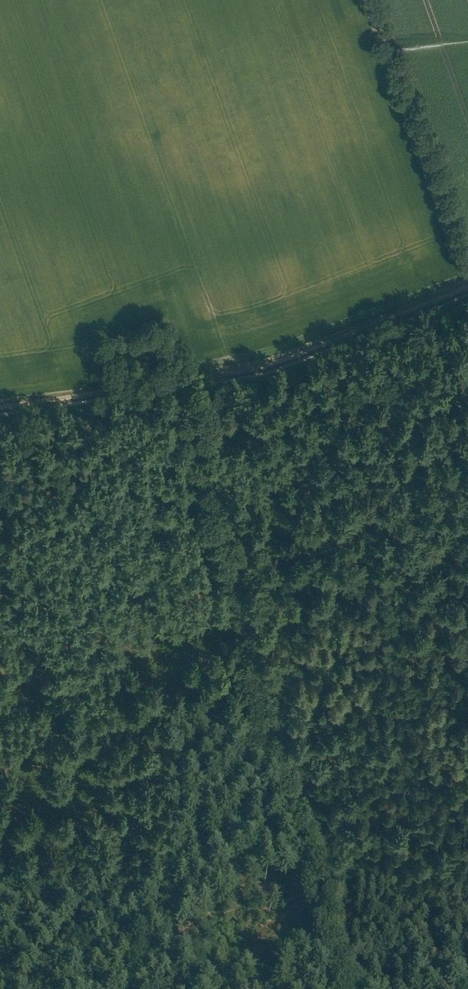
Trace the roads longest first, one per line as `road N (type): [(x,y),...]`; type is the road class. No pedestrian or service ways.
road 1 (track): [(183,380),(340,988)]
road 2 (track): [(0,408),(262,367),(467,288)]
road 3 (track): [(467,286),(370,0)]

